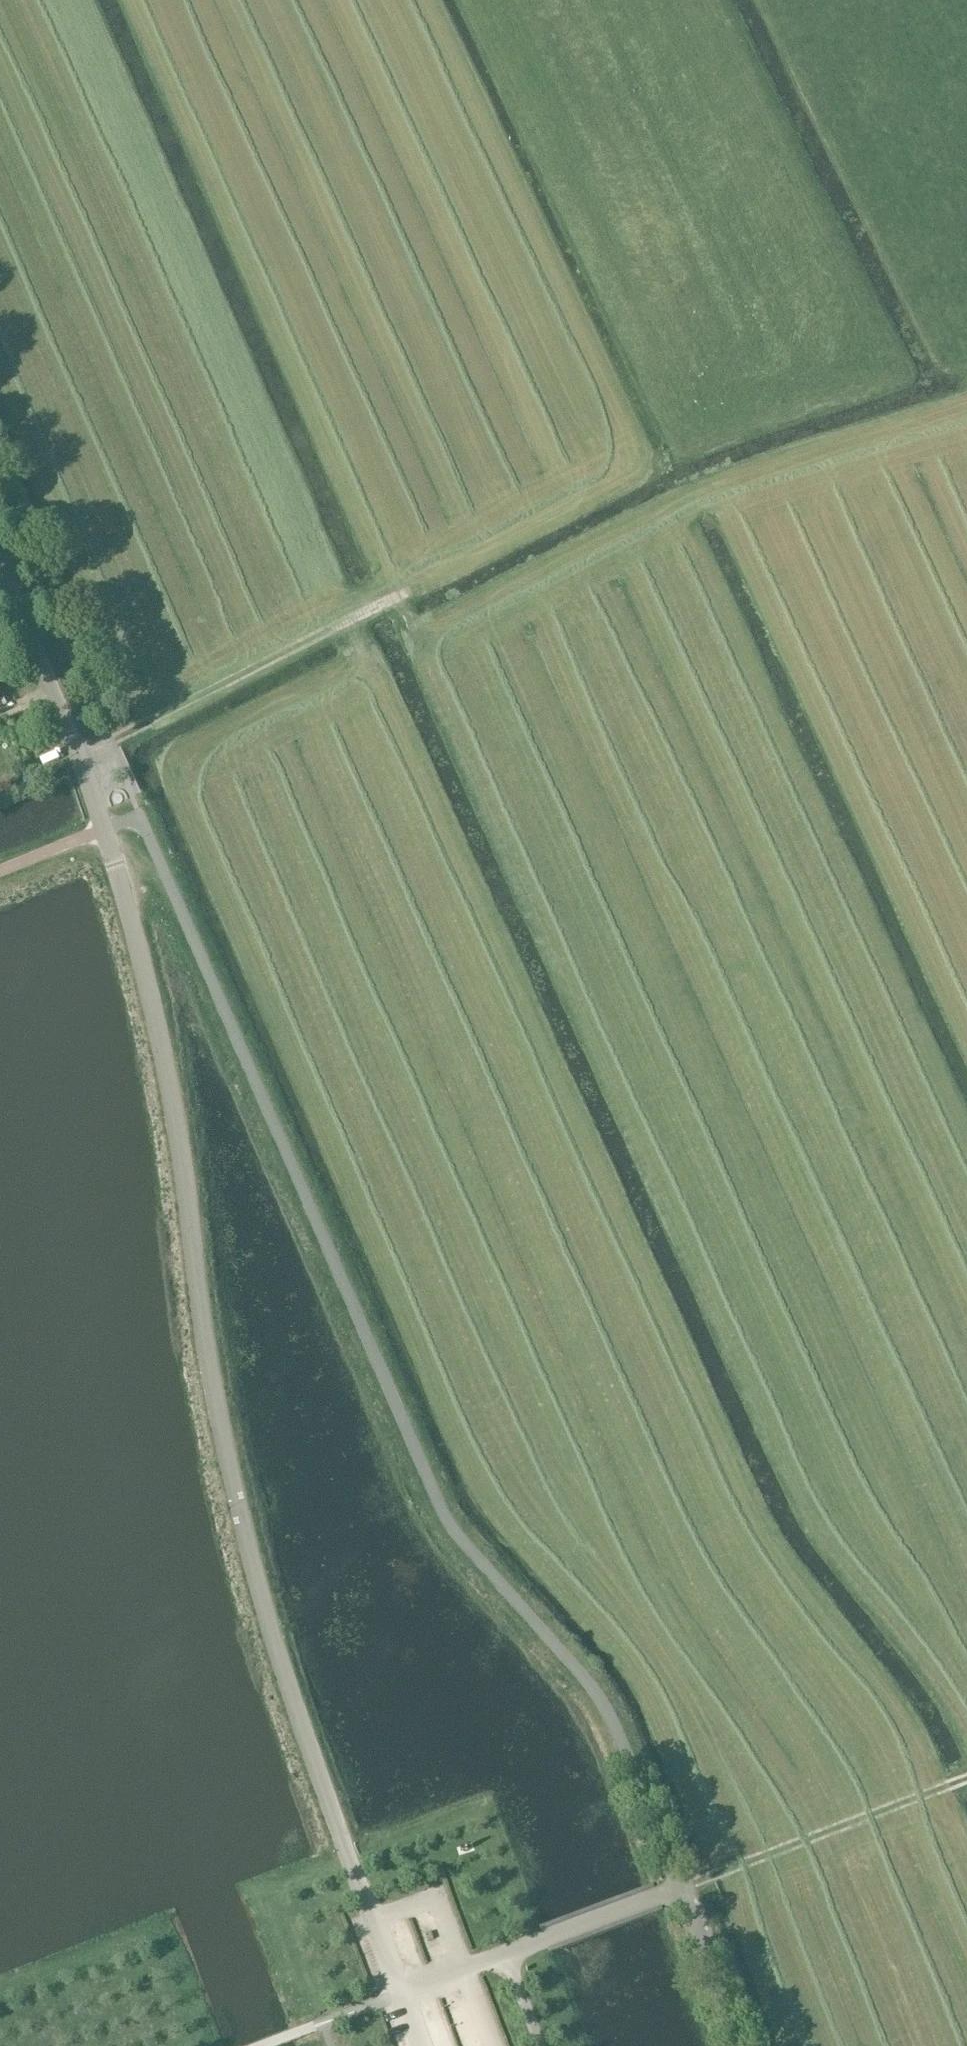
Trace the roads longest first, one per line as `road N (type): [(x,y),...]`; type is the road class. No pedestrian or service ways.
road 1 (unclassified): [(376,1922),(256,1576),(217,1405),(185,1180),(135,937),(67,728),(0,572)]
road 2 (track): [(966,1780),(679,1890)]

